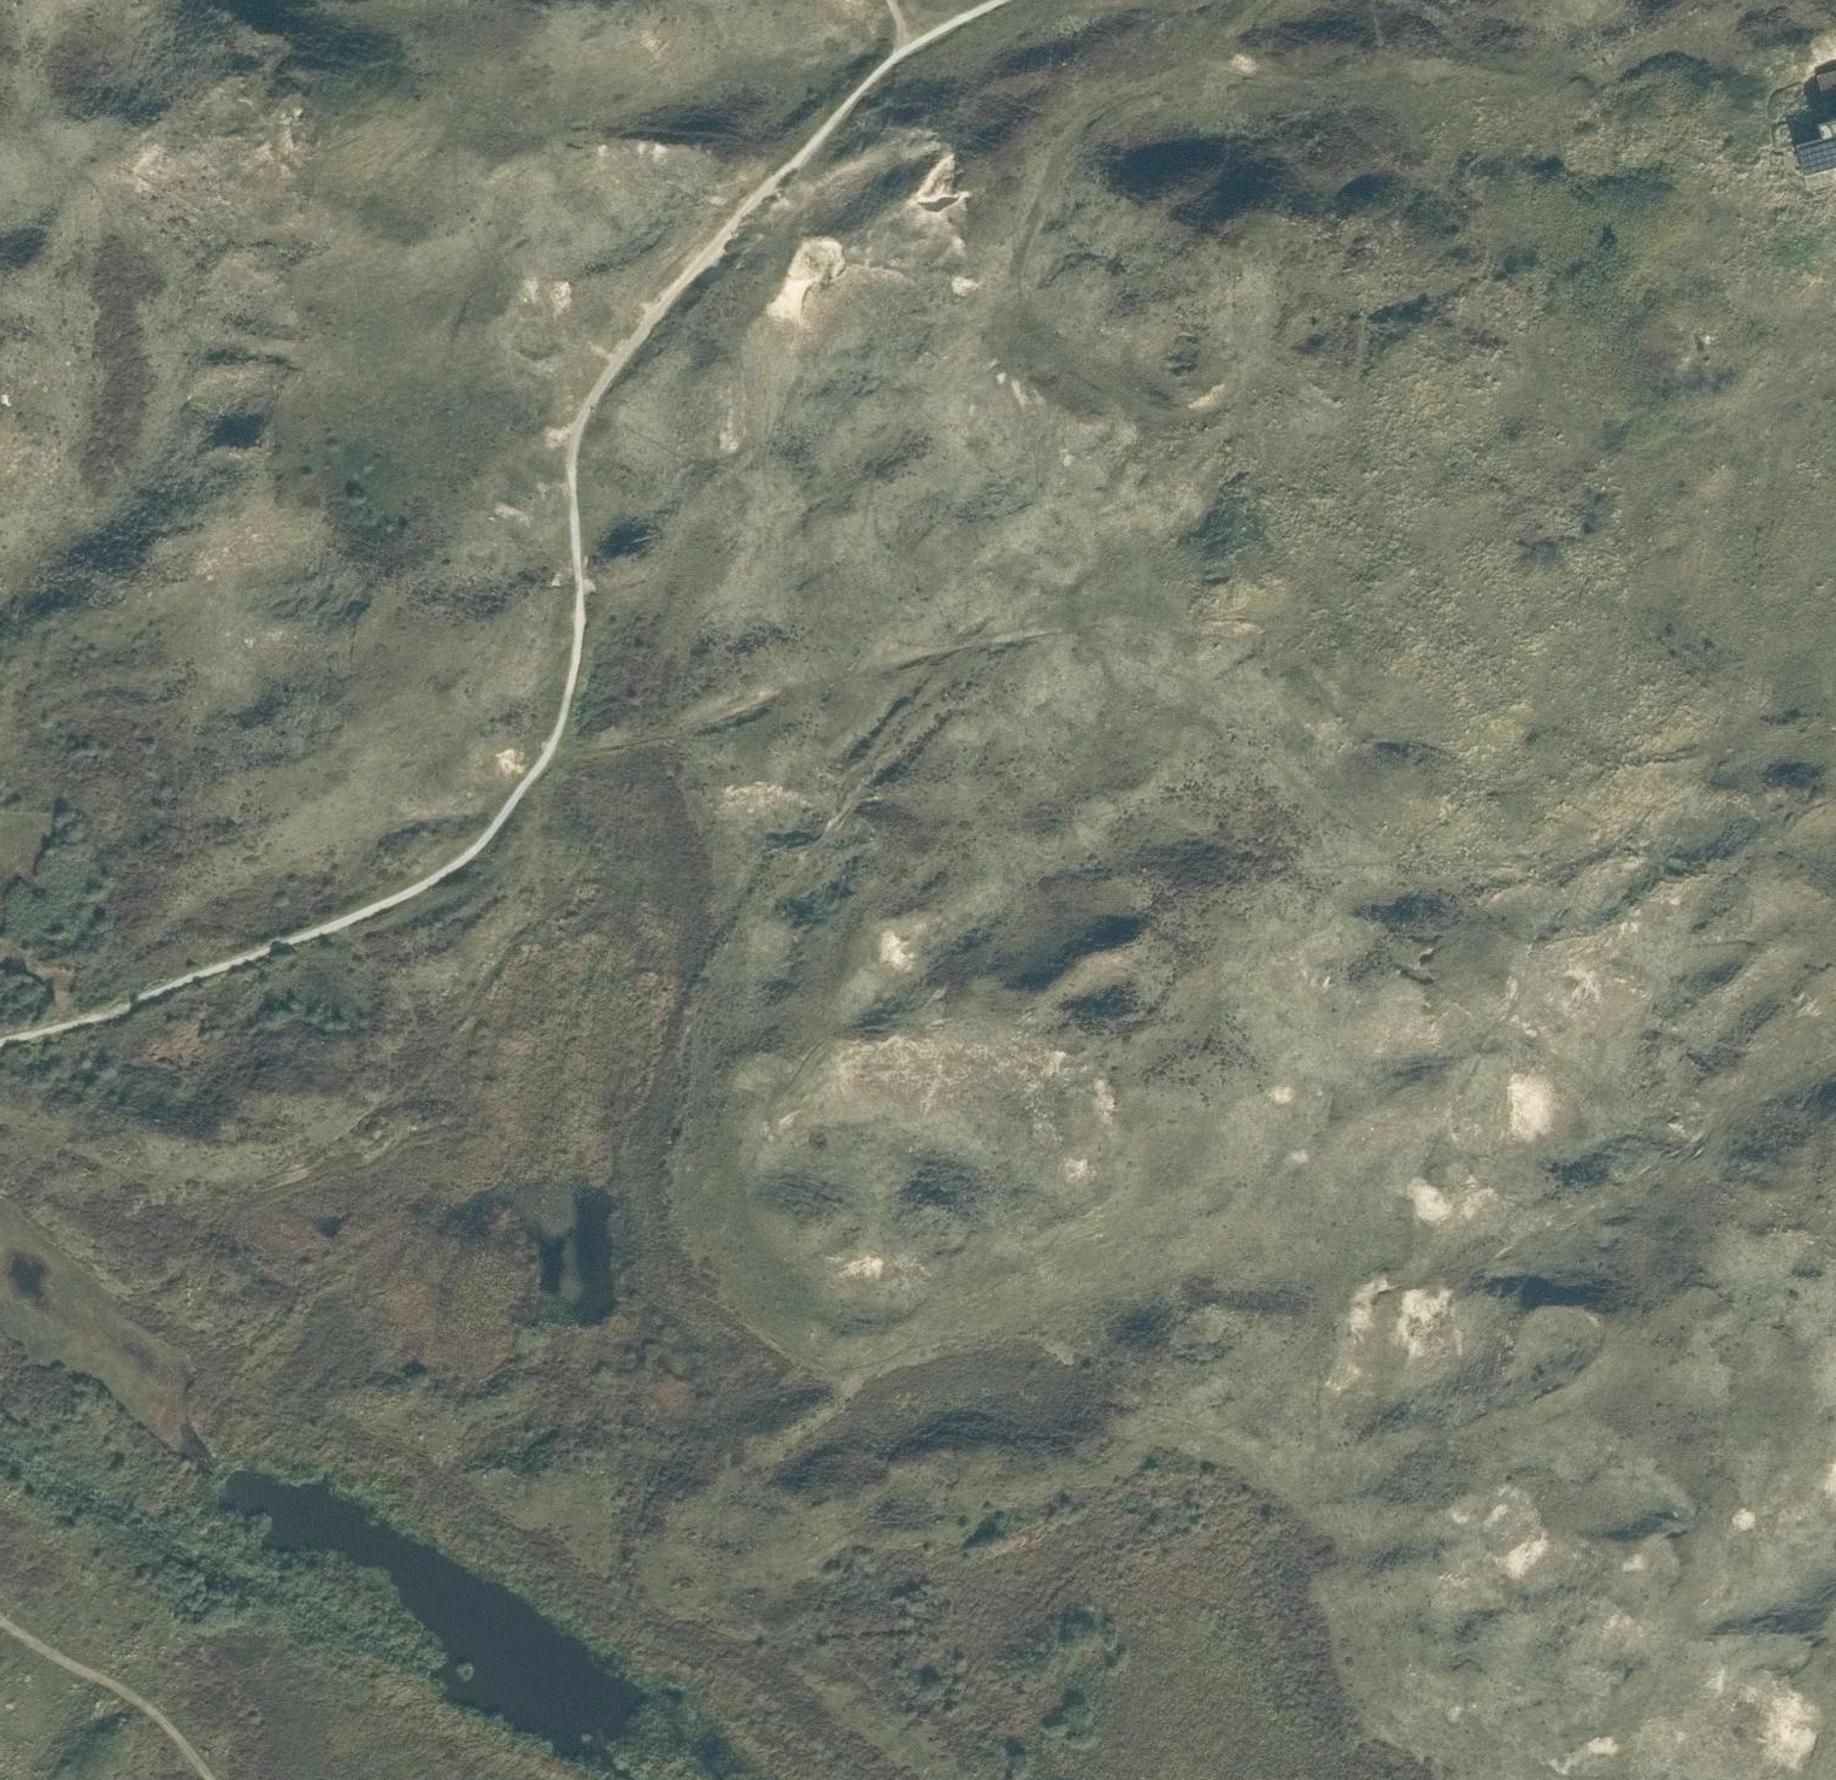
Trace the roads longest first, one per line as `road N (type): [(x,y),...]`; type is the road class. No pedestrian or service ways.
road 1 (track): [(0,1611),(103,1677),(208,1779)]

